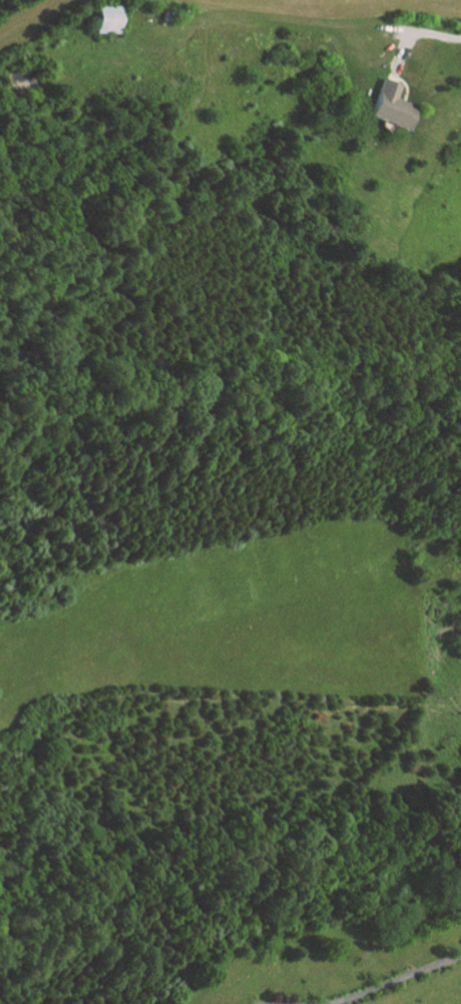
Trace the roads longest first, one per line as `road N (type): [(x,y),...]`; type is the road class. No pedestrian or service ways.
road 1 (track): [(116,26),(266,14),(394,30)]

